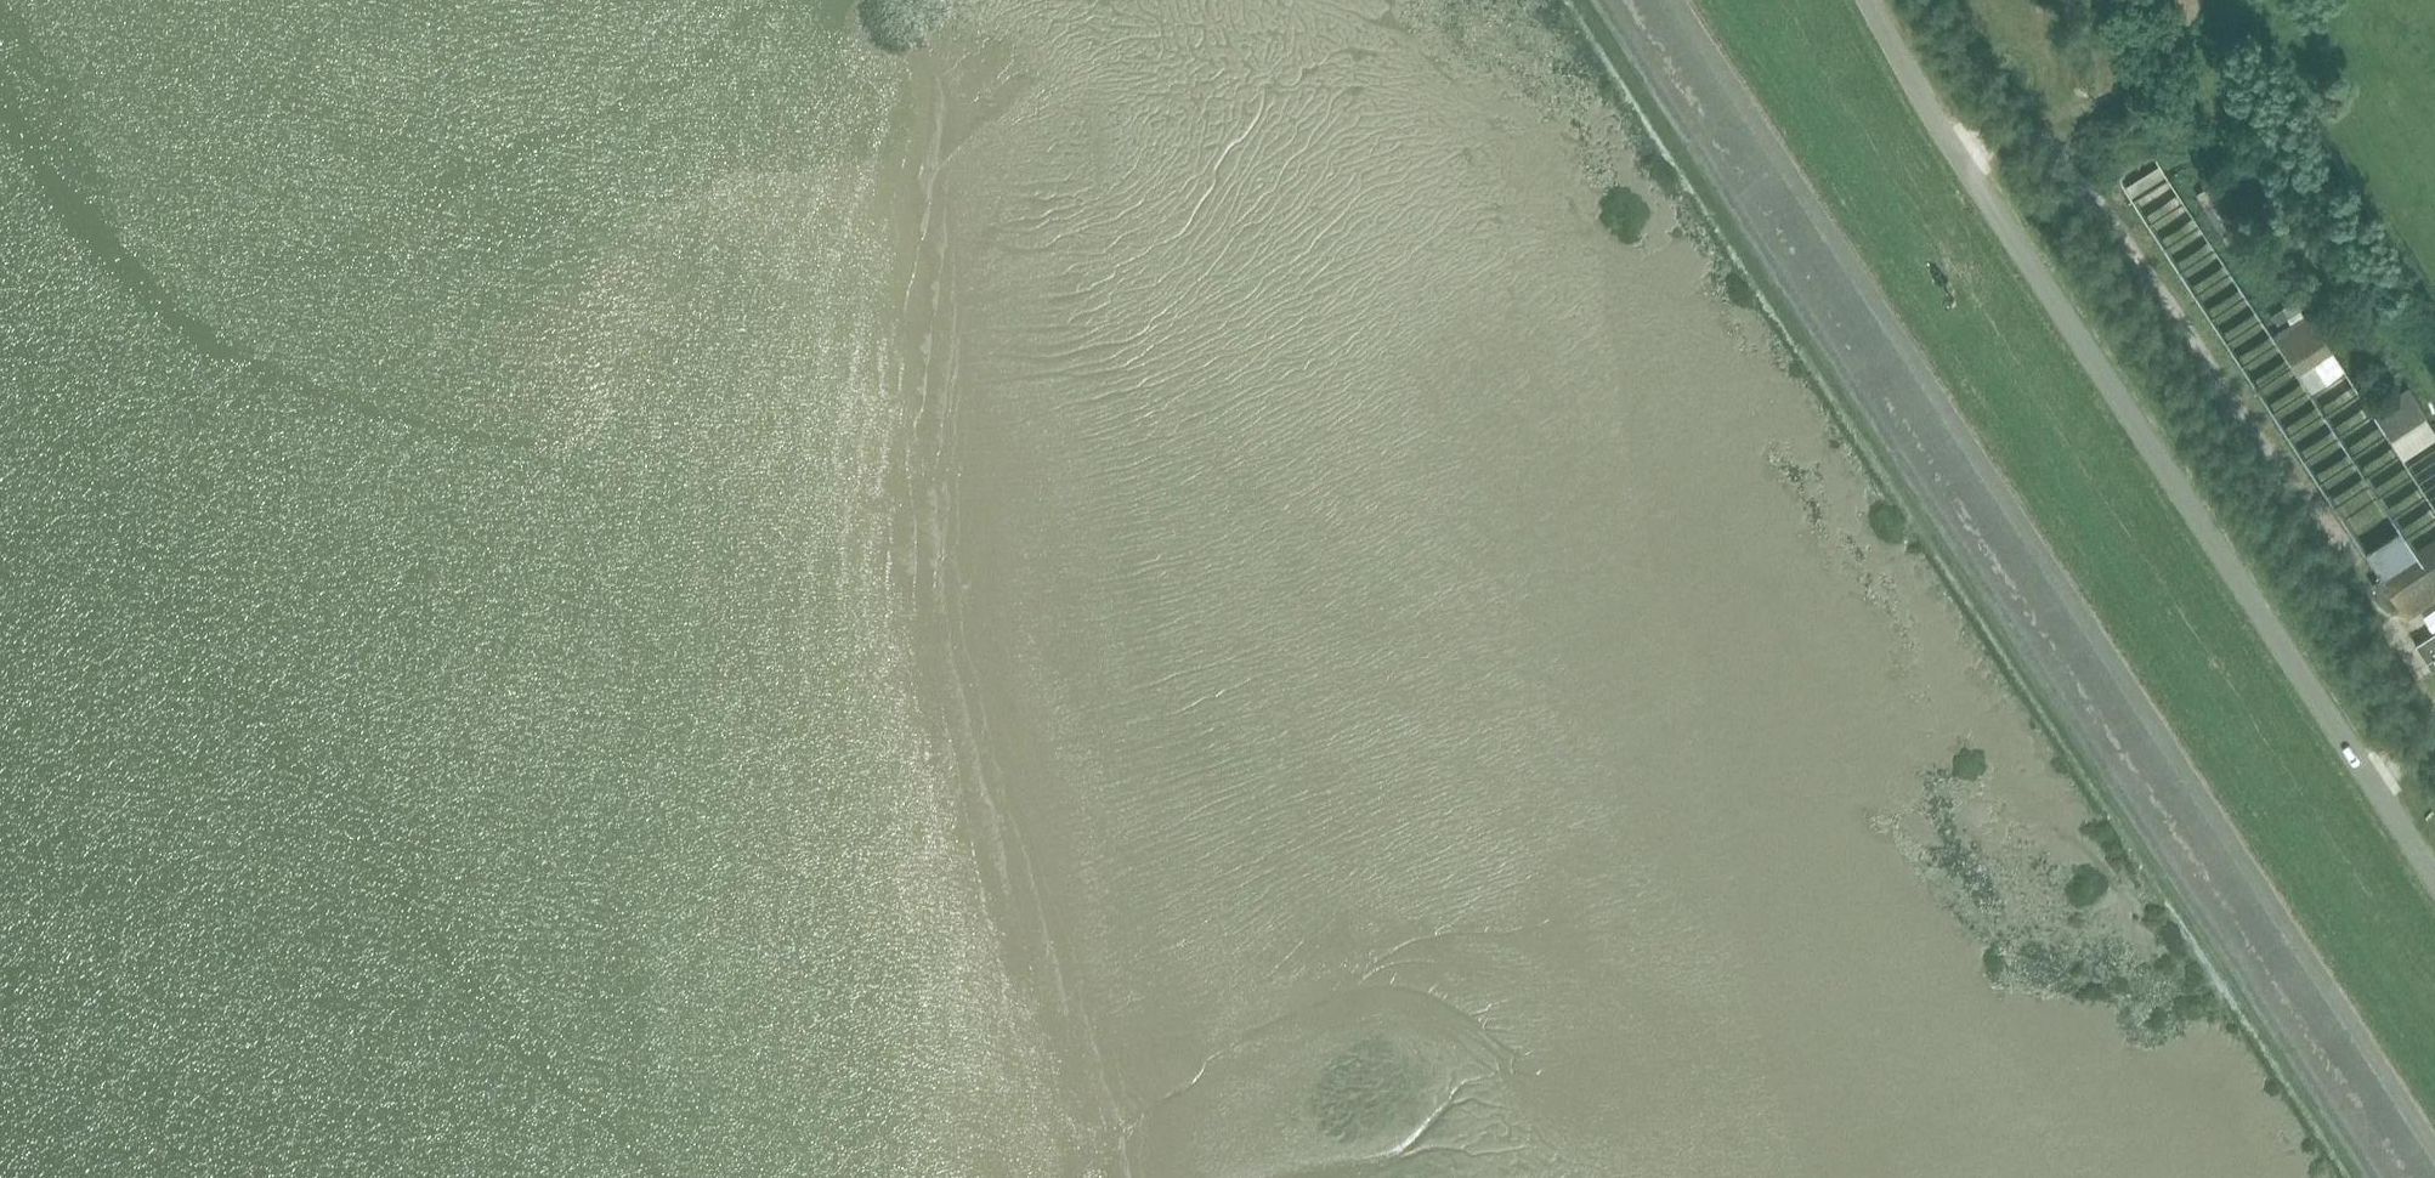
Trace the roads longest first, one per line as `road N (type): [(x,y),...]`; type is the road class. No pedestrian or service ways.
road 1 (unclassified): [(2434,877),(1962,159),(1871,0)]

